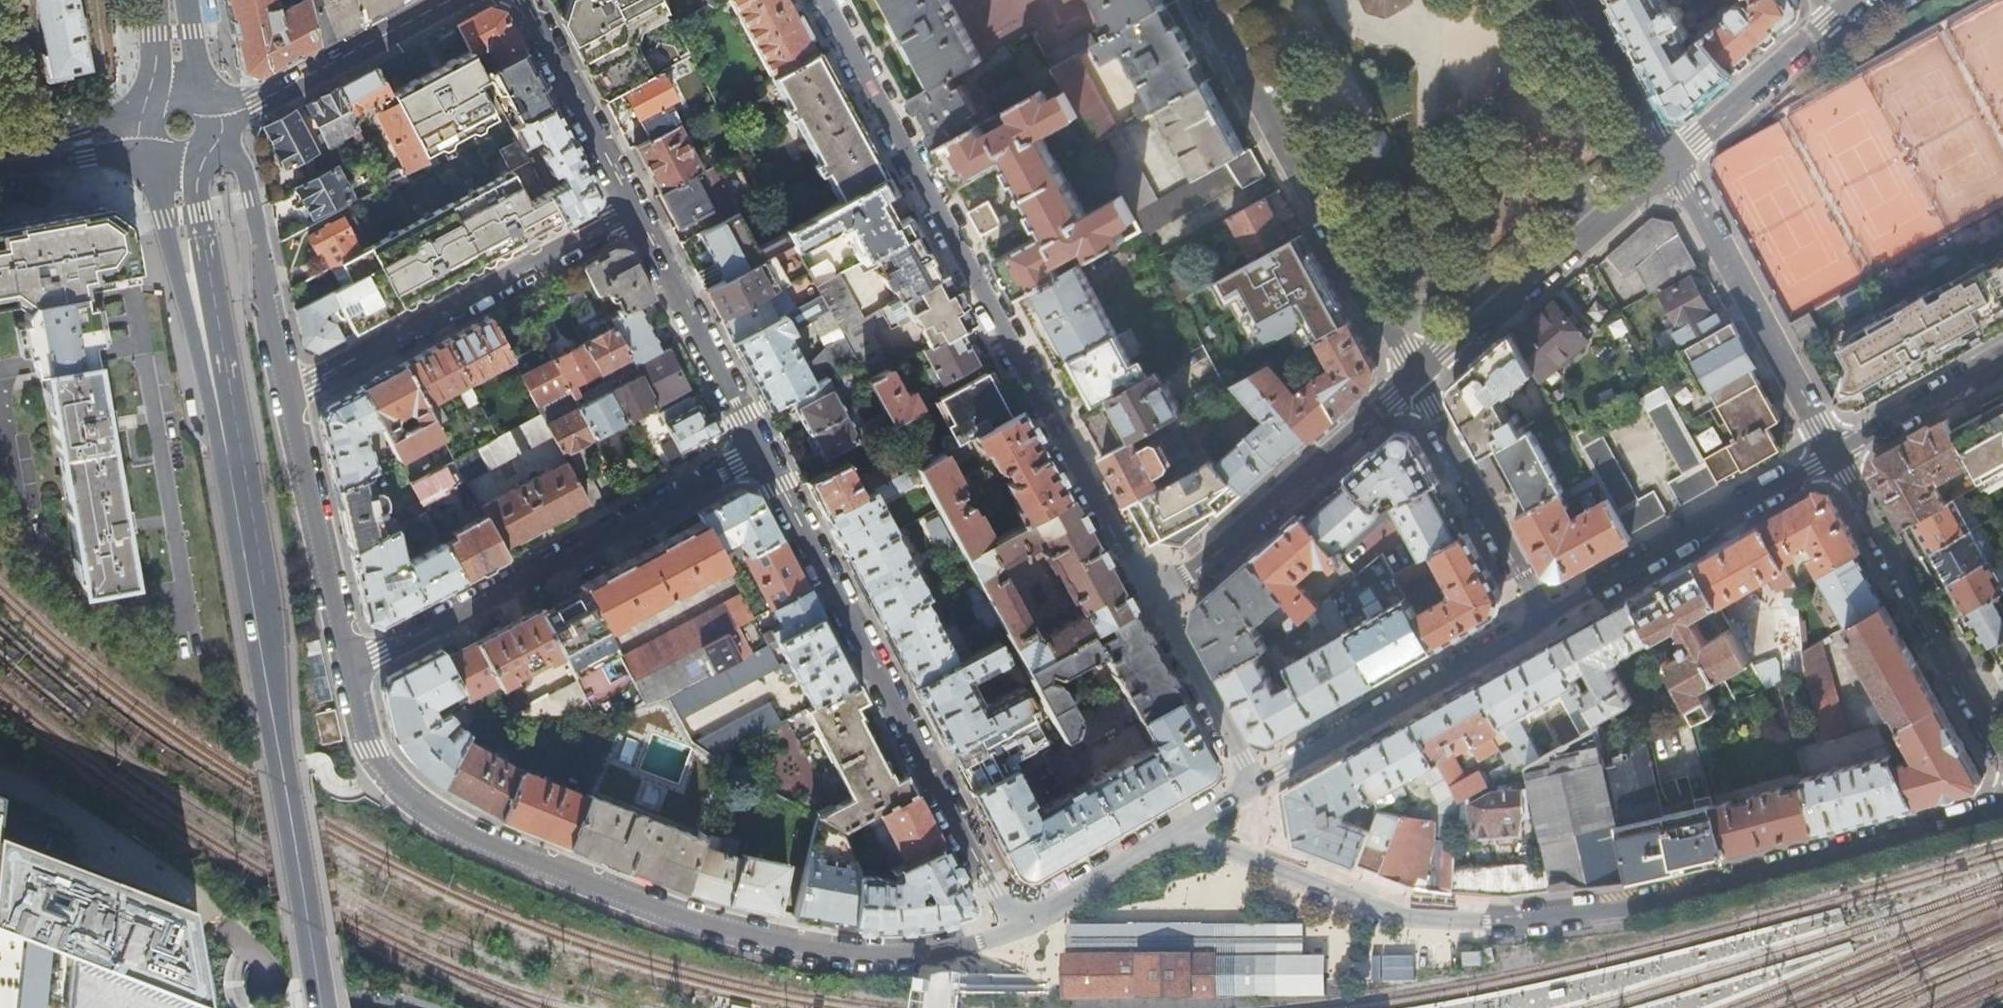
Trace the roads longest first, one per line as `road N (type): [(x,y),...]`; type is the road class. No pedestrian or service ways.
road 1 (residential): [(348,665),(361,728),(387,777),(467,835),(602,892),(757,940),(916,954),(984,939)]
road 2 (residential): [(1149,598),(821,0)]
road 3 (secondary): [(175,149),(167,217),(269,687)]
road 4 (secondary): [(269,687),(266,586),(190,148)]
road 5 (residential): [(1478,924),(1575,920),(1647,906),(2002,807)]
road 6 (residential): [(759,450),(989,882)]
road 7 (residential): [(348,665),(759,450)]
road 8 (residential): [(1416,379),(1206,0)]
road 9 (residential): [(637,213),(290,388)]
road 10 (residential): [(1416,379),(1149,598)]
road 11 (residential): [(1833,456),(2002,756)]
road 12 (residential): [(1247,784),(1542,616)]
road 13 (residential): [(1670,159),(1833,456)]
road 14 (residential): [(1670,159),(1416,379)]
road 15 (residential): [(1167,829),(1389,916),(1478,924)]
road 16 (secondary): [(322,1007),(269,687)]
road 17 (residential): [(1582,594),(1833,456)]
road 18 (residential): [(290,388),(348,665)]
road 19 (secondary): [(454,0),(257,102),(207,119)]
road 20 (residential): [(202,139),(239,167),(253,201),(290,388)]
road 21 (residential): [(1542,616),(1416,379)]
road 22 (residential): [(637,213),(759,450)]
road 23 (residential): [(523,0),(637,213)]
road 24 (residential): [(1851,0),(1670,159)]
road 25 (residential): [(1247,784),(1149,598)]
road 26 (residential): [(1833,456),(2002,361)]
road 27 (residential): [(1584,0),(1670,159)]
road 28 (residential): [(1015,923),(1167,829)]
road 29 (secondary): [(0,164),(168,146)]
road 30 (secondary): [(160,107),(0,160)]

